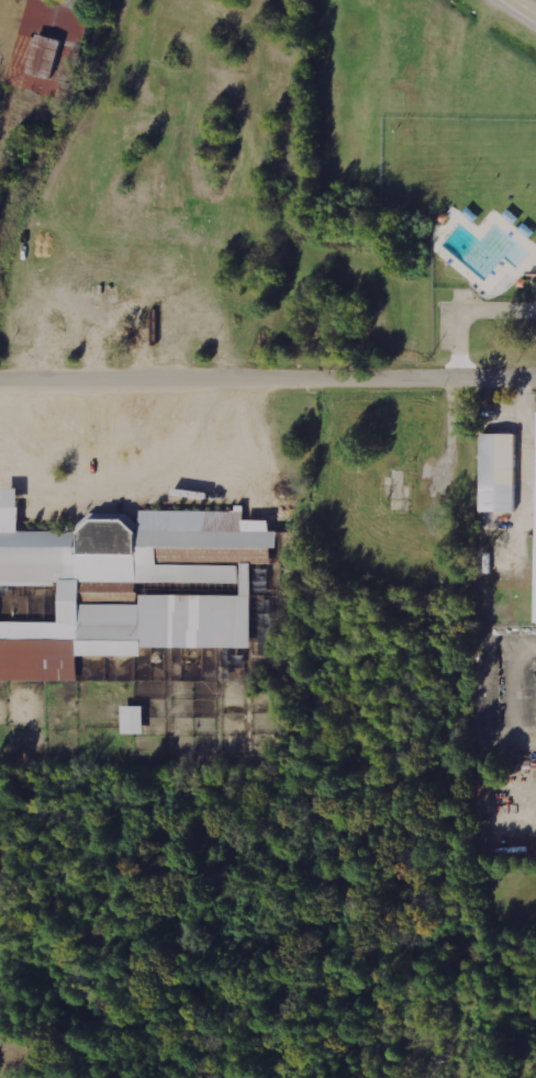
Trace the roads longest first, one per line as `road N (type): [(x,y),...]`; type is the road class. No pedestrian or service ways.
road 1 (tertiary): [(535,376),(0,376)]

